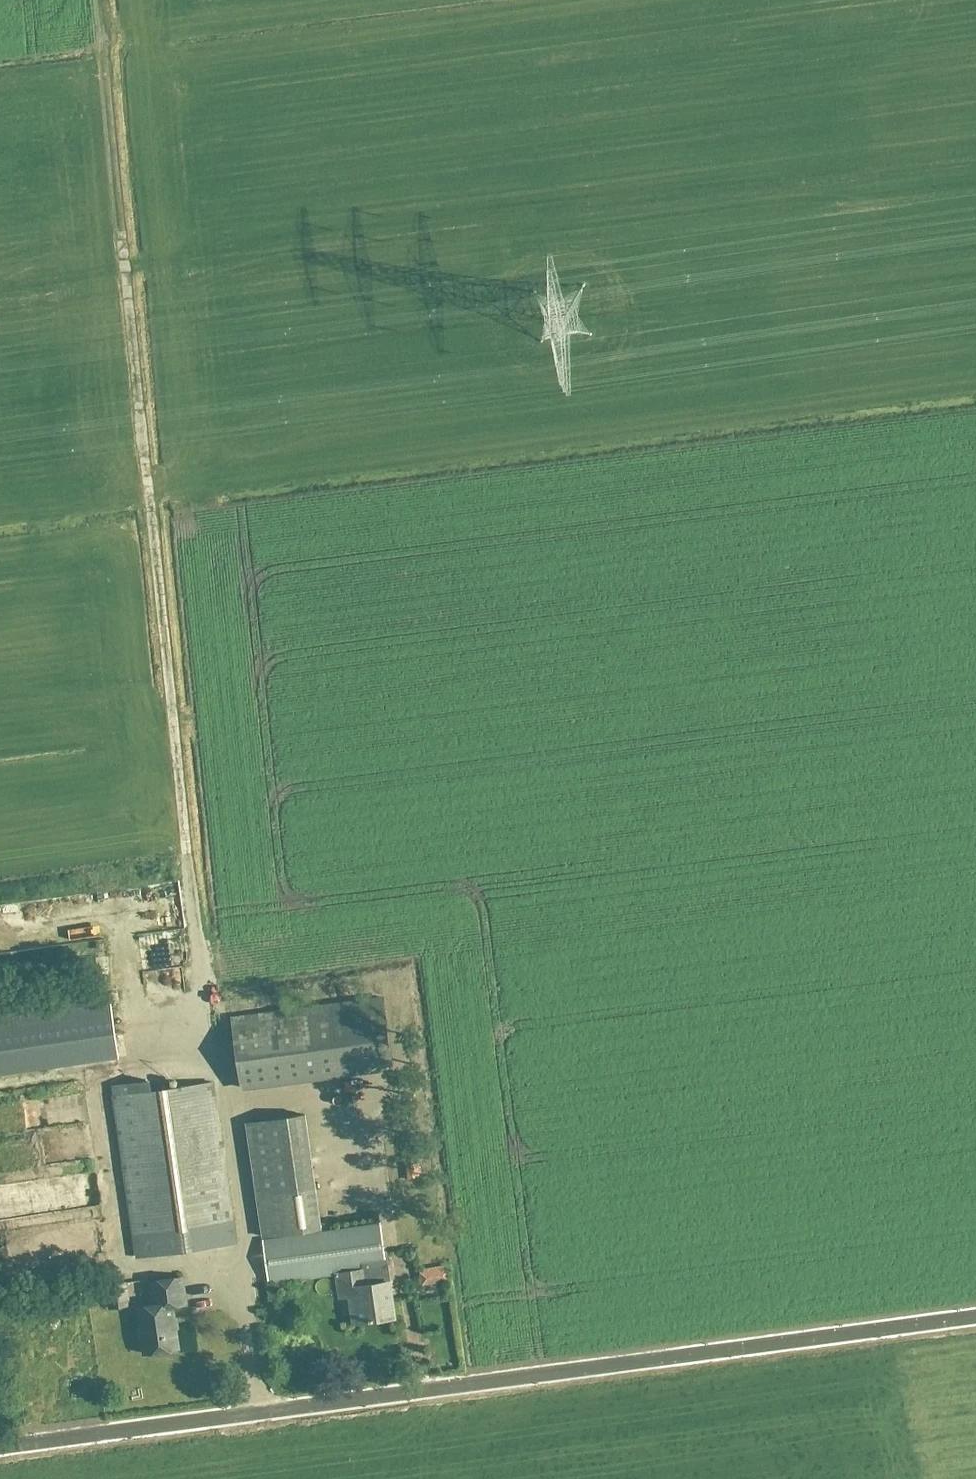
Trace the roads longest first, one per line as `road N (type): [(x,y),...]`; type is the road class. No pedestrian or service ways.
road 1 (track): [(205,1007),(101,0)]
road 2 (unclassified): [(0,1451),(975,1320)]

